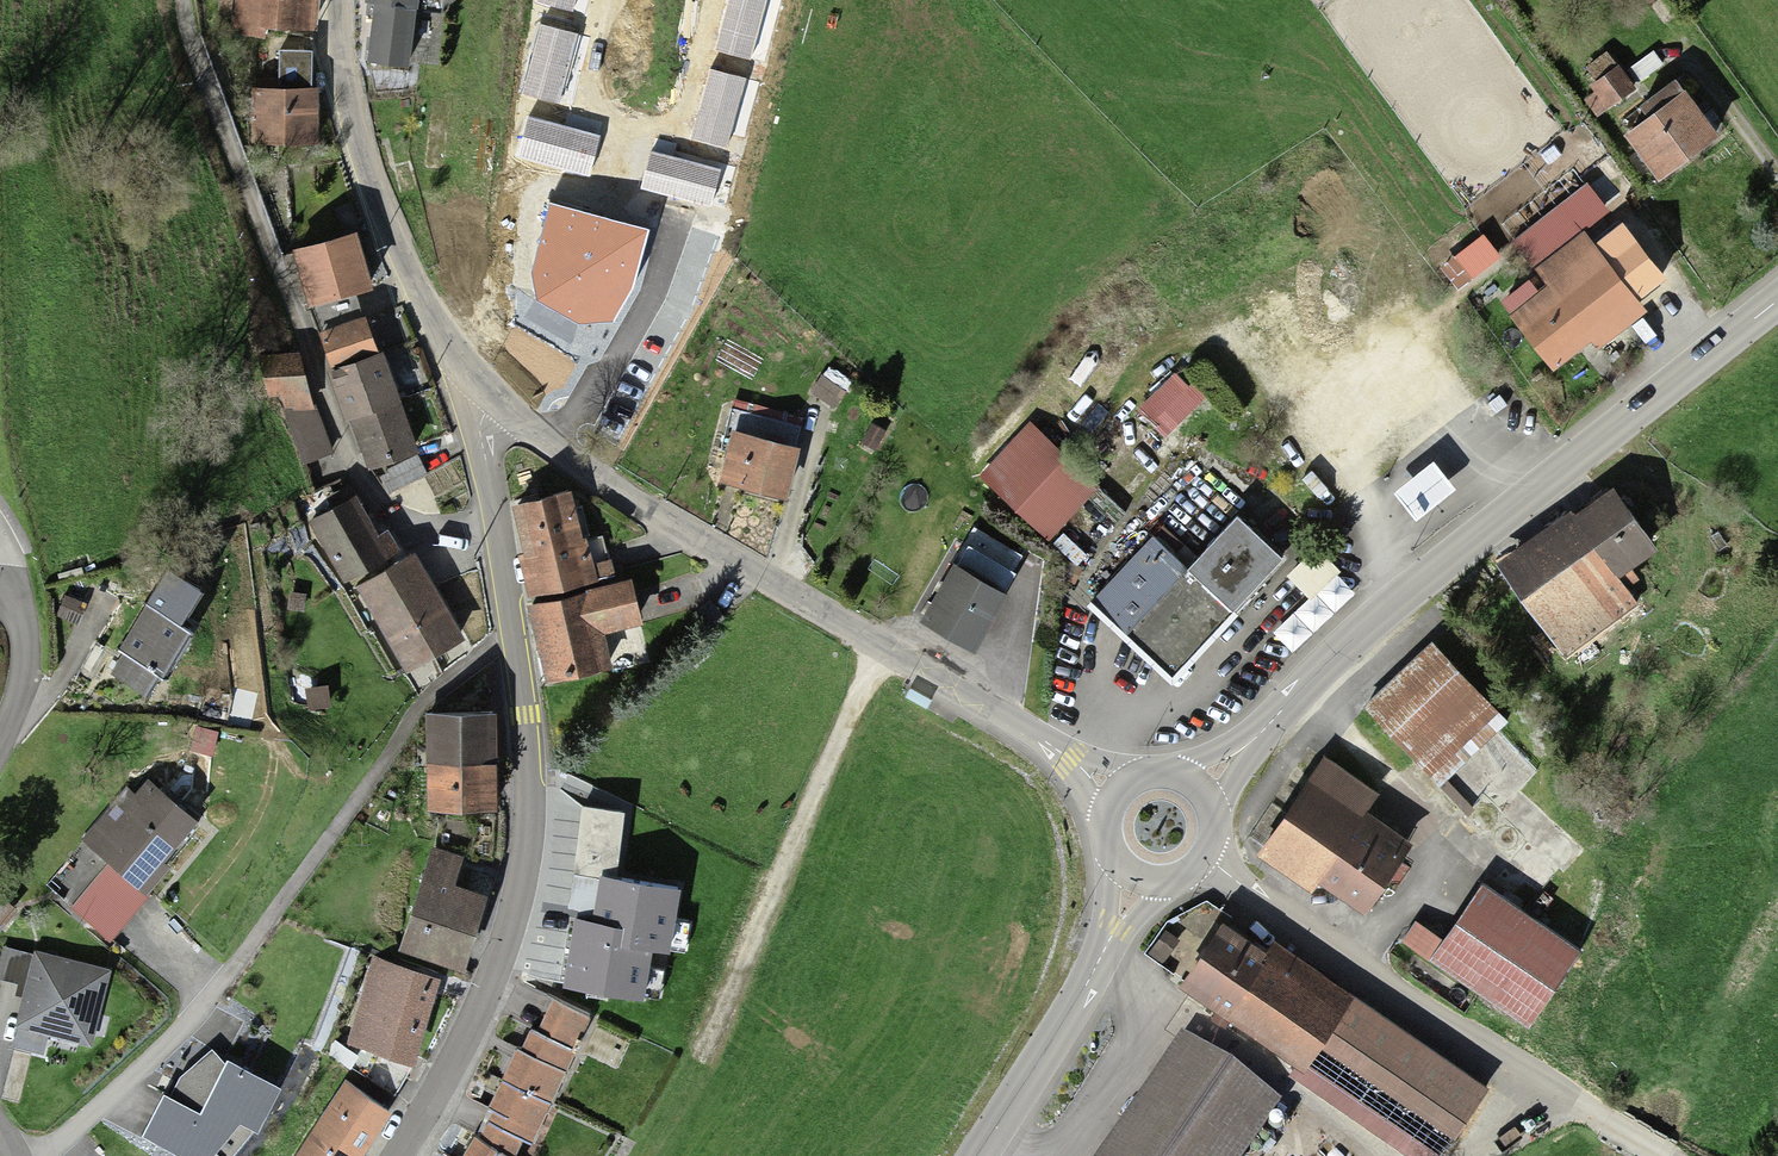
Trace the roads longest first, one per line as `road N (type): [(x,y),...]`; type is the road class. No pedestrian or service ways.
road 1 (residential): [(63,1155),(237,990),(320,885),(429,714),(513,641)]
road 2 (residential): [(182,0),(231,161),(344,461),(391,518),(434,540),(491,541)]
road 3 (tertiary): [(1044,740),(645,512),(487,395)]
road 4 (secondary): [(1777,301),(1402,599),(1294,707)]
road 5 (residential): [(513,641),(538,798),(522,943),(476,1044),(410,1155)]
road 6 (residential): [(1602,1120),(1314,947),(1206,866)]
road 7 (track): [(884,648),(712,1056)]
road 8 (tertiary): [(487,395),(422,296),(360,130),(338,0)]
road 9 (secondary): [(1104,946),(989,1155)]
road 10 (residential): [(17,555),(40,628),(41,673),(30,717),(0,773)]
road 11 (residential): [(487,395),(483,471),(491,541)]
road 12 (secondary): [(1294,707),(1168,776)]
road 13 (secondary): [(1215,816),(1294,707)]

